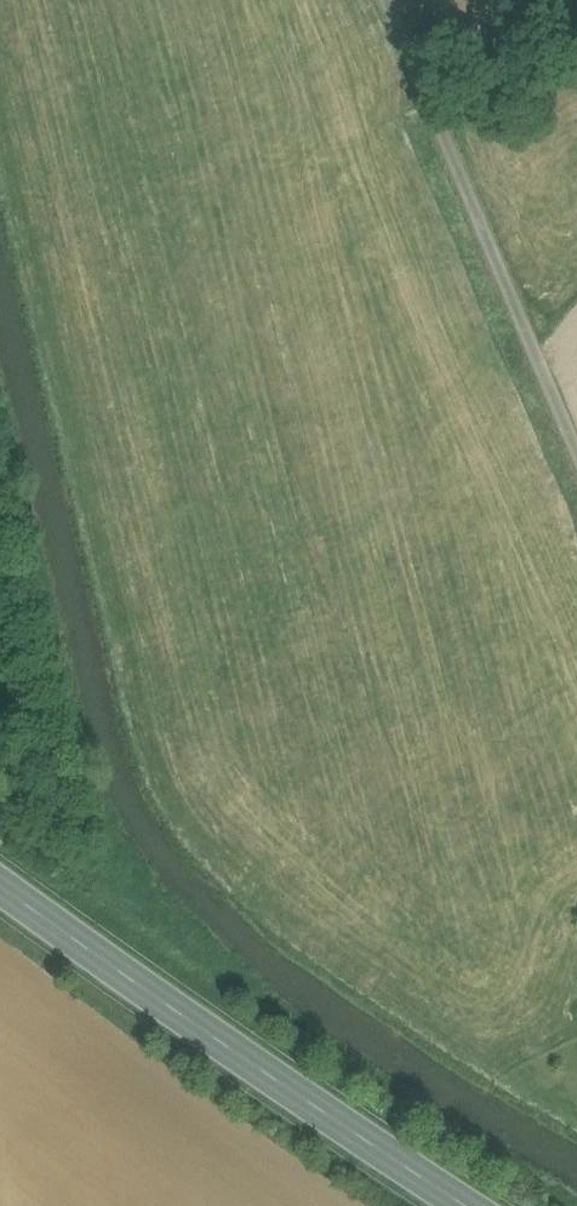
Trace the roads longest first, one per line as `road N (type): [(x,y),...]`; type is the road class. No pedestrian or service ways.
road 1 (primary): [(0,877),(475,1205)]
road 2 (unclassified): [(393,0),(576,446)]

